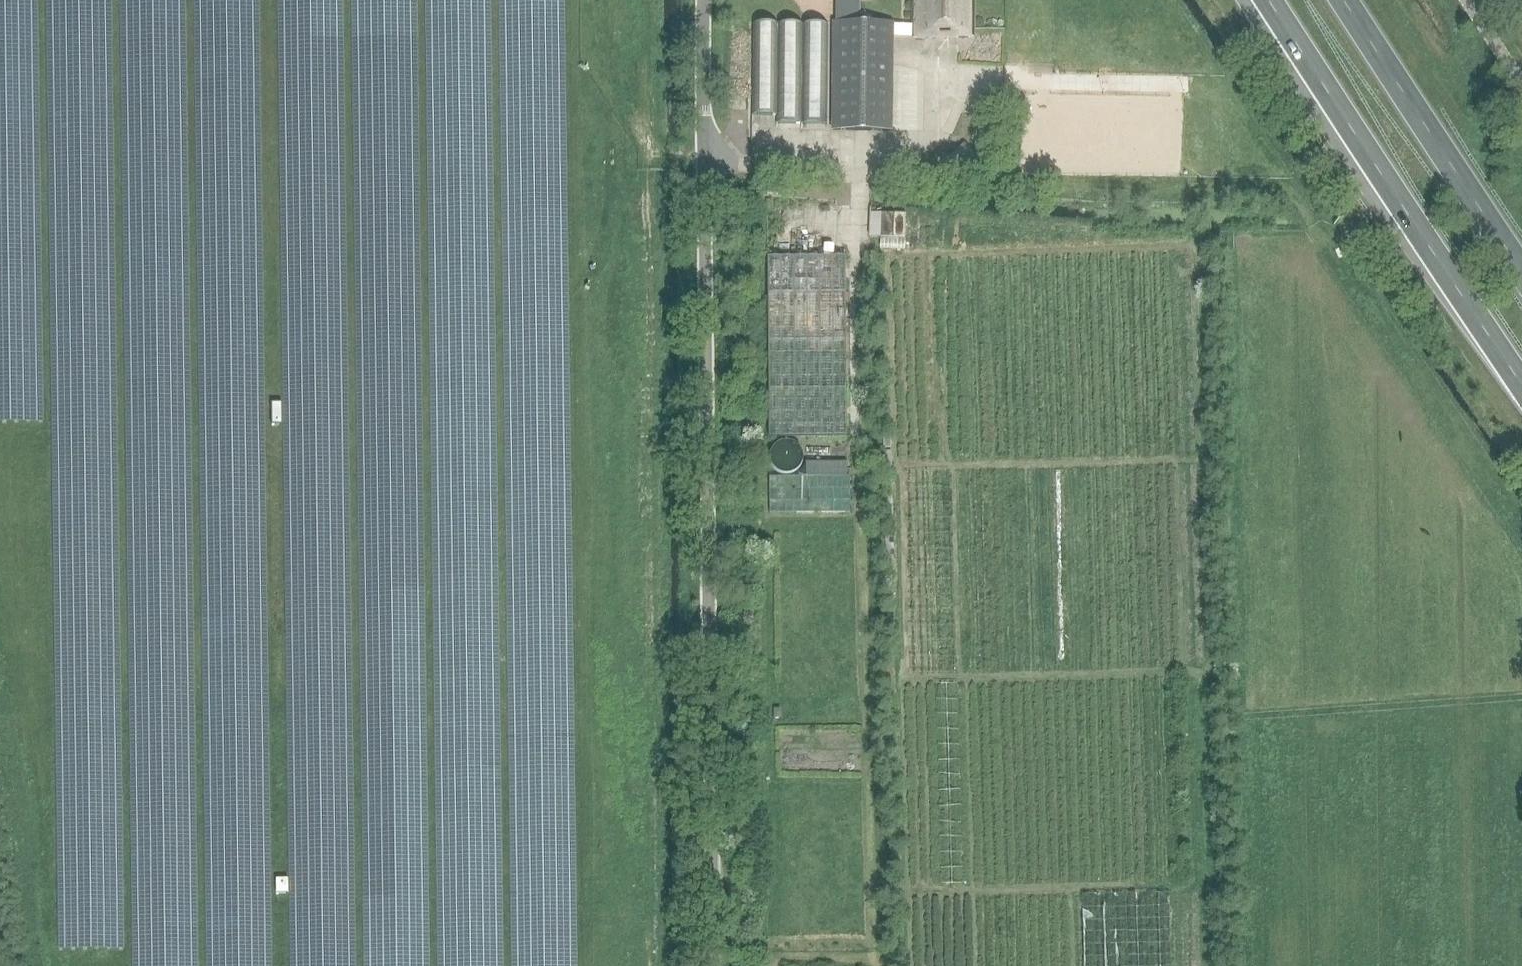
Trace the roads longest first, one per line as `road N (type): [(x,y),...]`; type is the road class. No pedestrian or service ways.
road 1 (unclassified): [(713,965),(704,0)]
road 2 (trunk): [(1269,0),(1521,385)]
road 3 (trunk): [(1521,271),(1345,0)]

